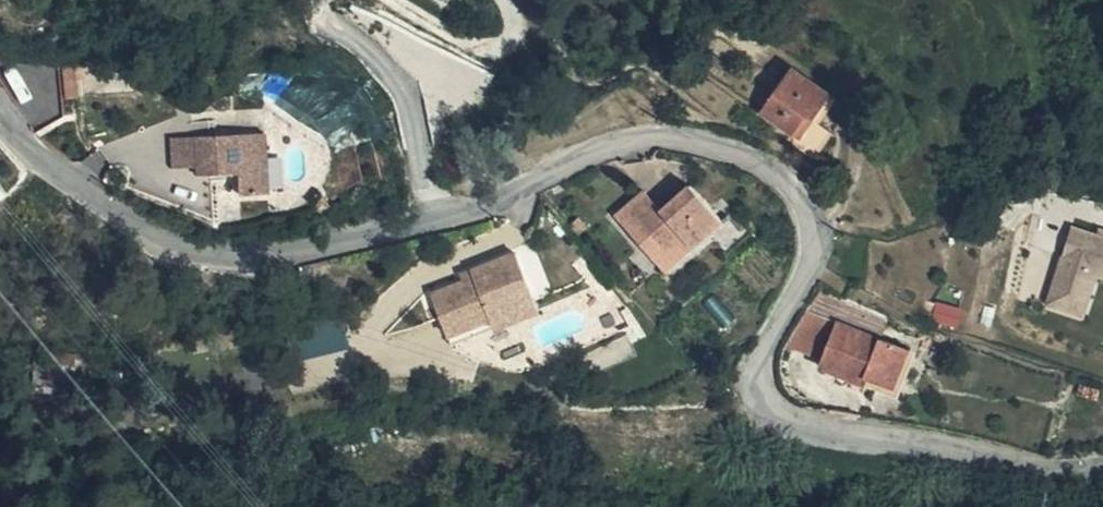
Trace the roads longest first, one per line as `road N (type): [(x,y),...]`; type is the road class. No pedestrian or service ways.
road 1 (residential): [(0,111),(19,140),(87,192),(187,253),(244,261),(346,245),(513,203),(588,157),(654,142),(720,152),(773,176),(805,215),(807,265),(753,373),(764,408),(797,430),(1055,470),(1102,463)]

